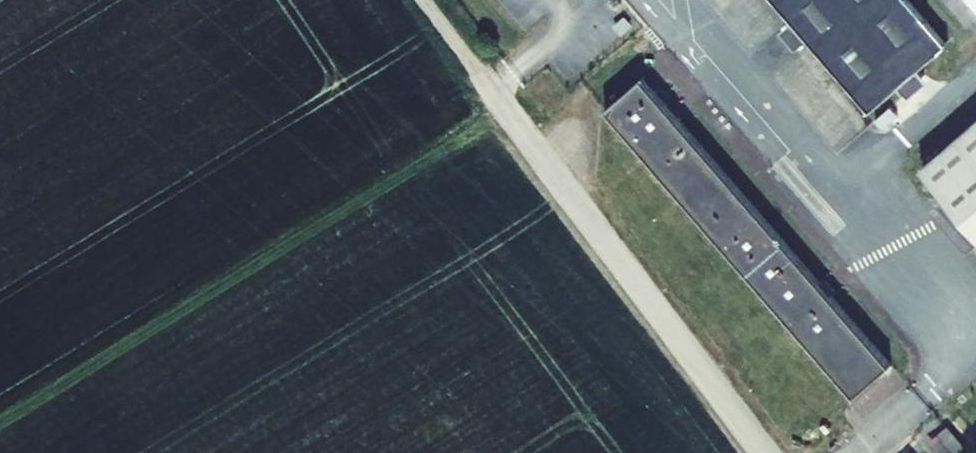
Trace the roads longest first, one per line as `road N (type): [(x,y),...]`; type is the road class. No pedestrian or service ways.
road 1 (track): [(0,416),(502,103)]
road 2 (unclassified): [(764,452),(424,0)]

